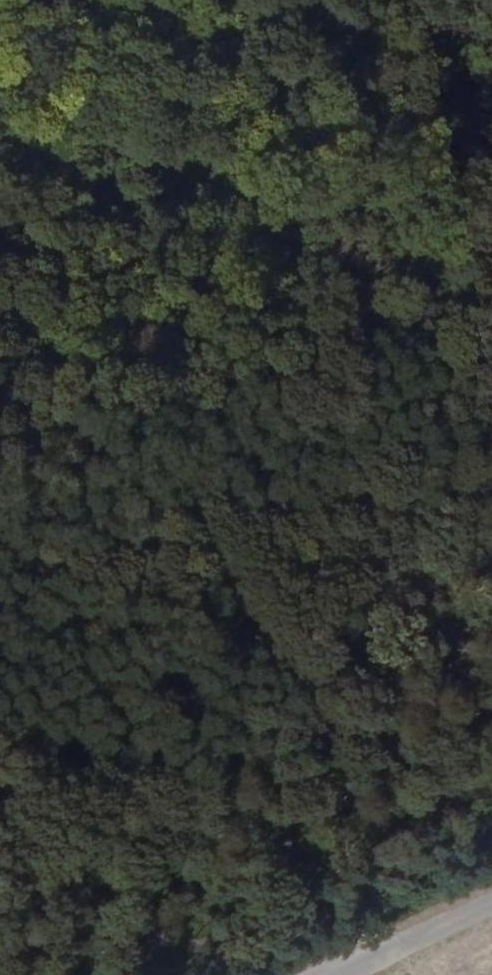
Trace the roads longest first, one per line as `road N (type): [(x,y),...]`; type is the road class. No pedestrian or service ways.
road 1 (unclassified): [(376,974),(491,920)]

